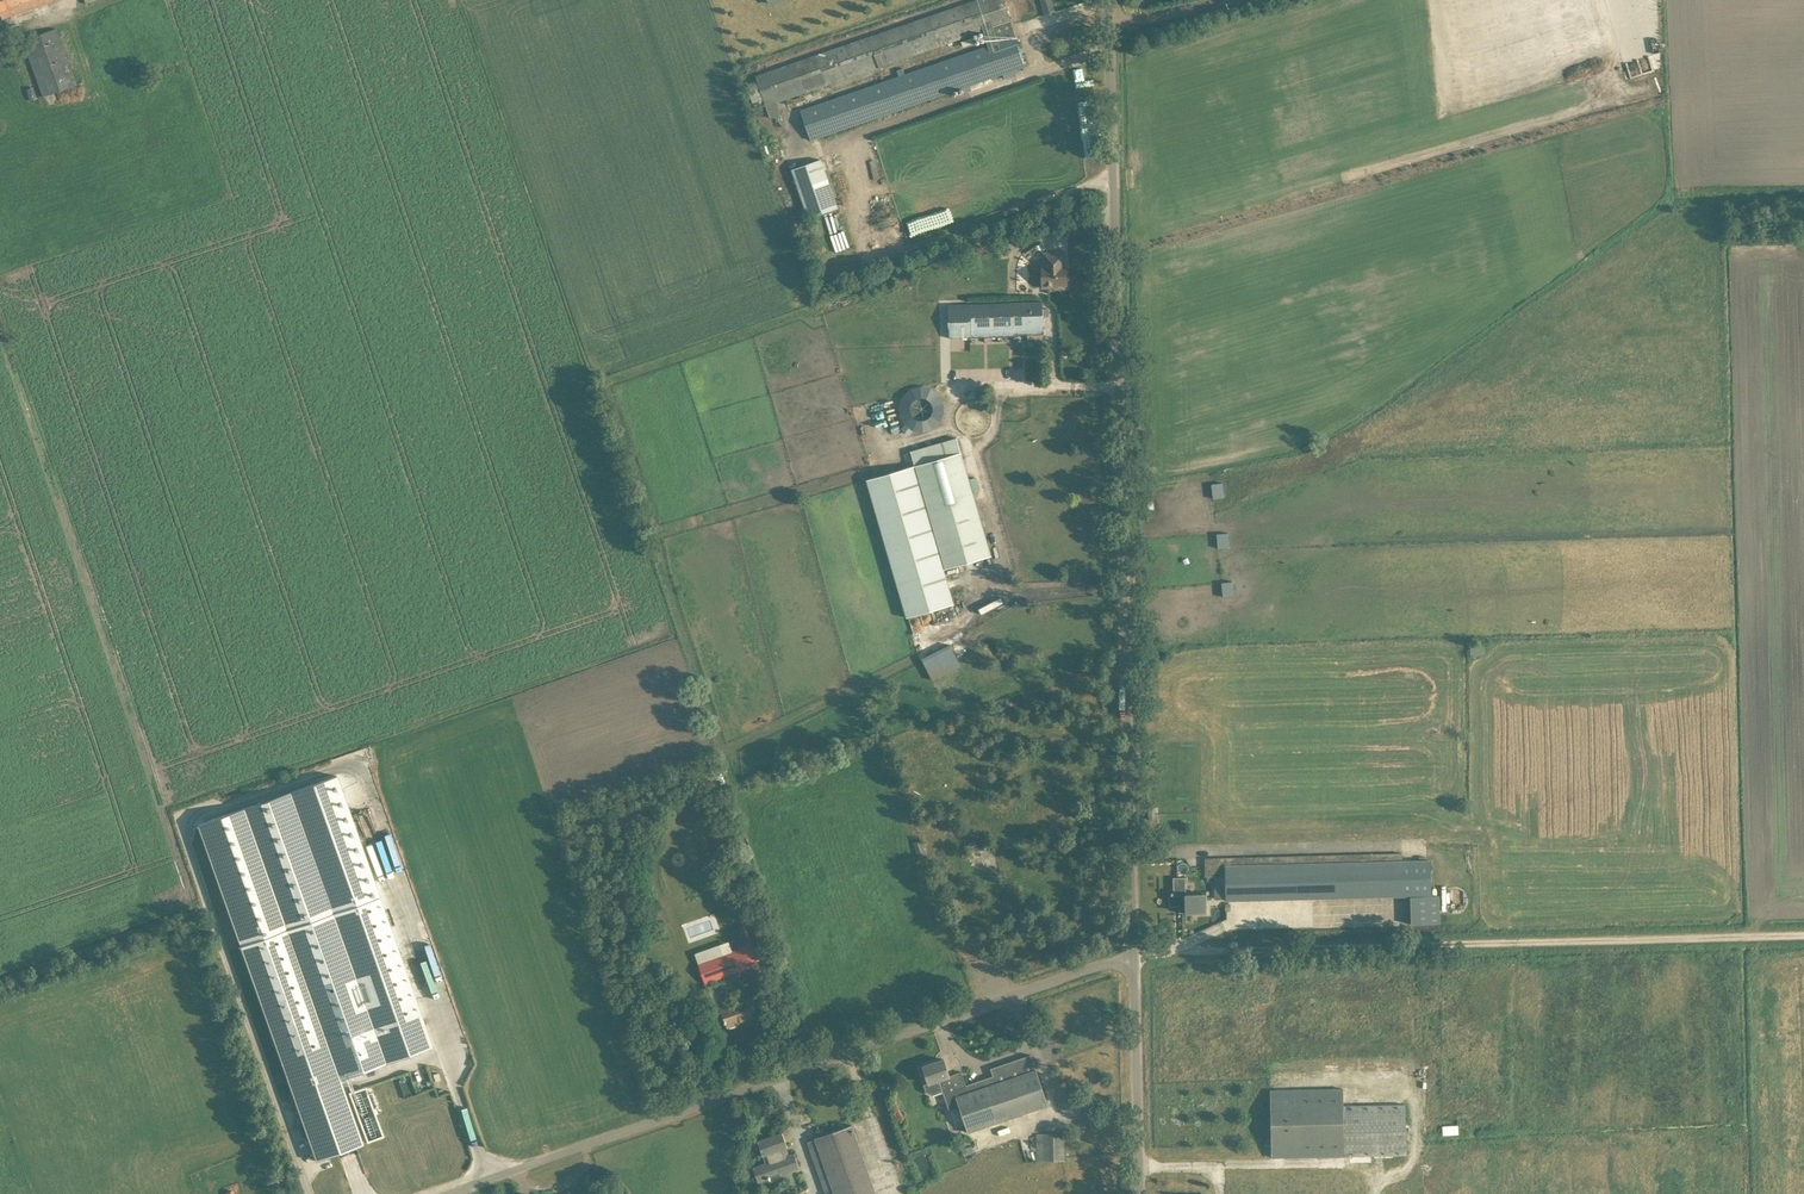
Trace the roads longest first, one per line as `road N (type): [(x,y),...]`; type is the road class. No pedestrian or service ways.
road 1 (unclassified): [(1136,959),(1111,0)]
road 2 (unclassified): [(448,1193),(1136,959)]
road 3 (track): [(1803,940),(1136,959)]
road 4 (track): [(1754,941),(1746,593)]
road 5 (unclassified): [(1142,1193),(1136,959)]

